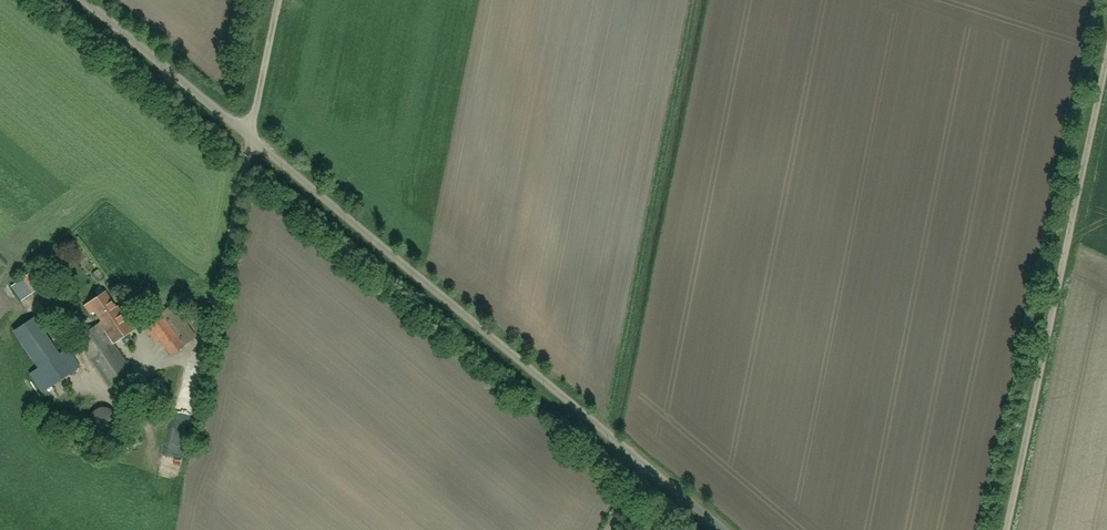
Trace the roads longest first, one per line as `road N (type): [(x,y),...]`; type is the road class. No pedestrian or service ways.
road 1 (unclassified): [(725,529),(252,137)]
road 2 (unclassified): [(1106,63),(1007,529)]
road 3 (unclassified): [(252,137),(85,0)]
road 4 (unclassified): [(252,137),(280,0)]

